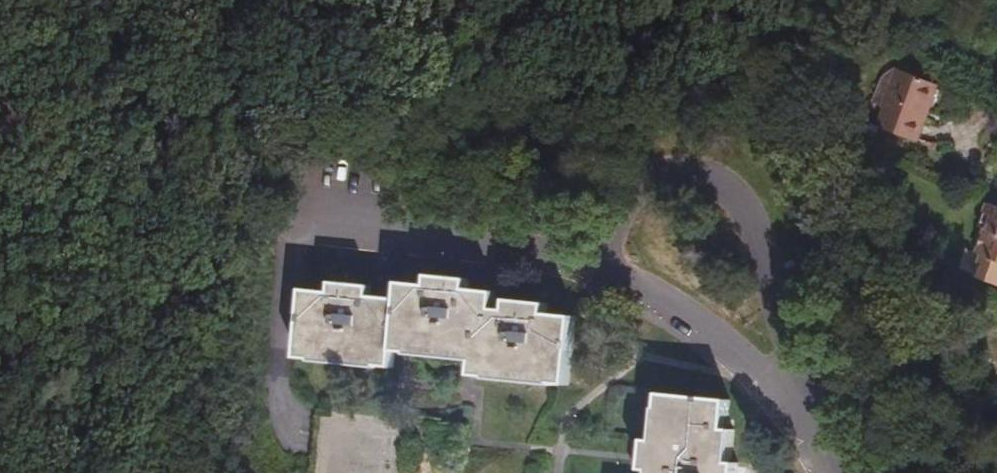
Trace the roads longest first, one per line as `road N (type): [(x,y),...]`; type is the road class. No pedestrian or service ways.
road 1 (residential): [(803,400),(749,213),(729,185),(691,168),(644,174),(626,188),(607,229),(597,277)]
road 2 (residential): [(597,277),(518,248),(446,237),(329,236)]
road 3 (residential): [(597,277),(803,400)]
road 4 (residential): [(288,412),(278,375),(290,259),(306,239),(329,236)]

